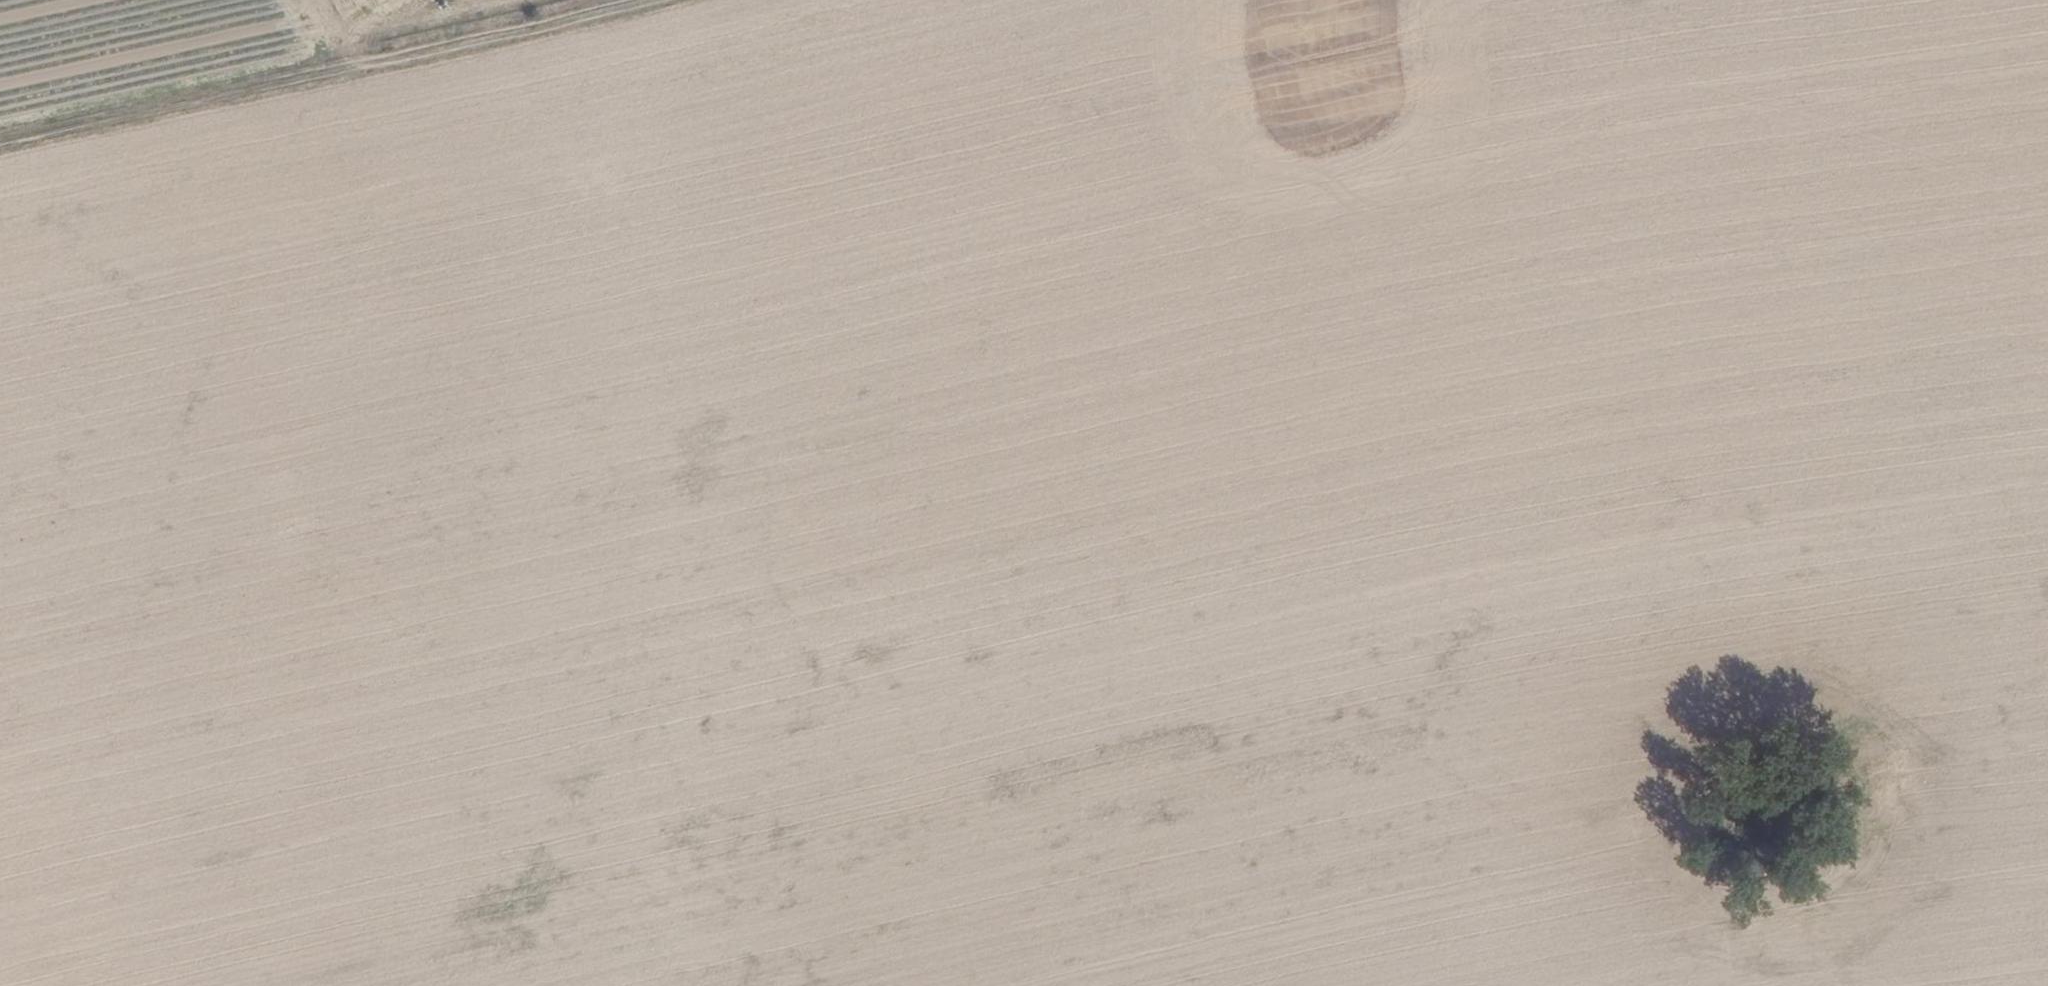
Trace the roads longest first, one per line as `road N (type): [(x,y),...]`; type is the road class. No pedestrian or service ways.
road 1 (track): [(641,0),(0,146)]

